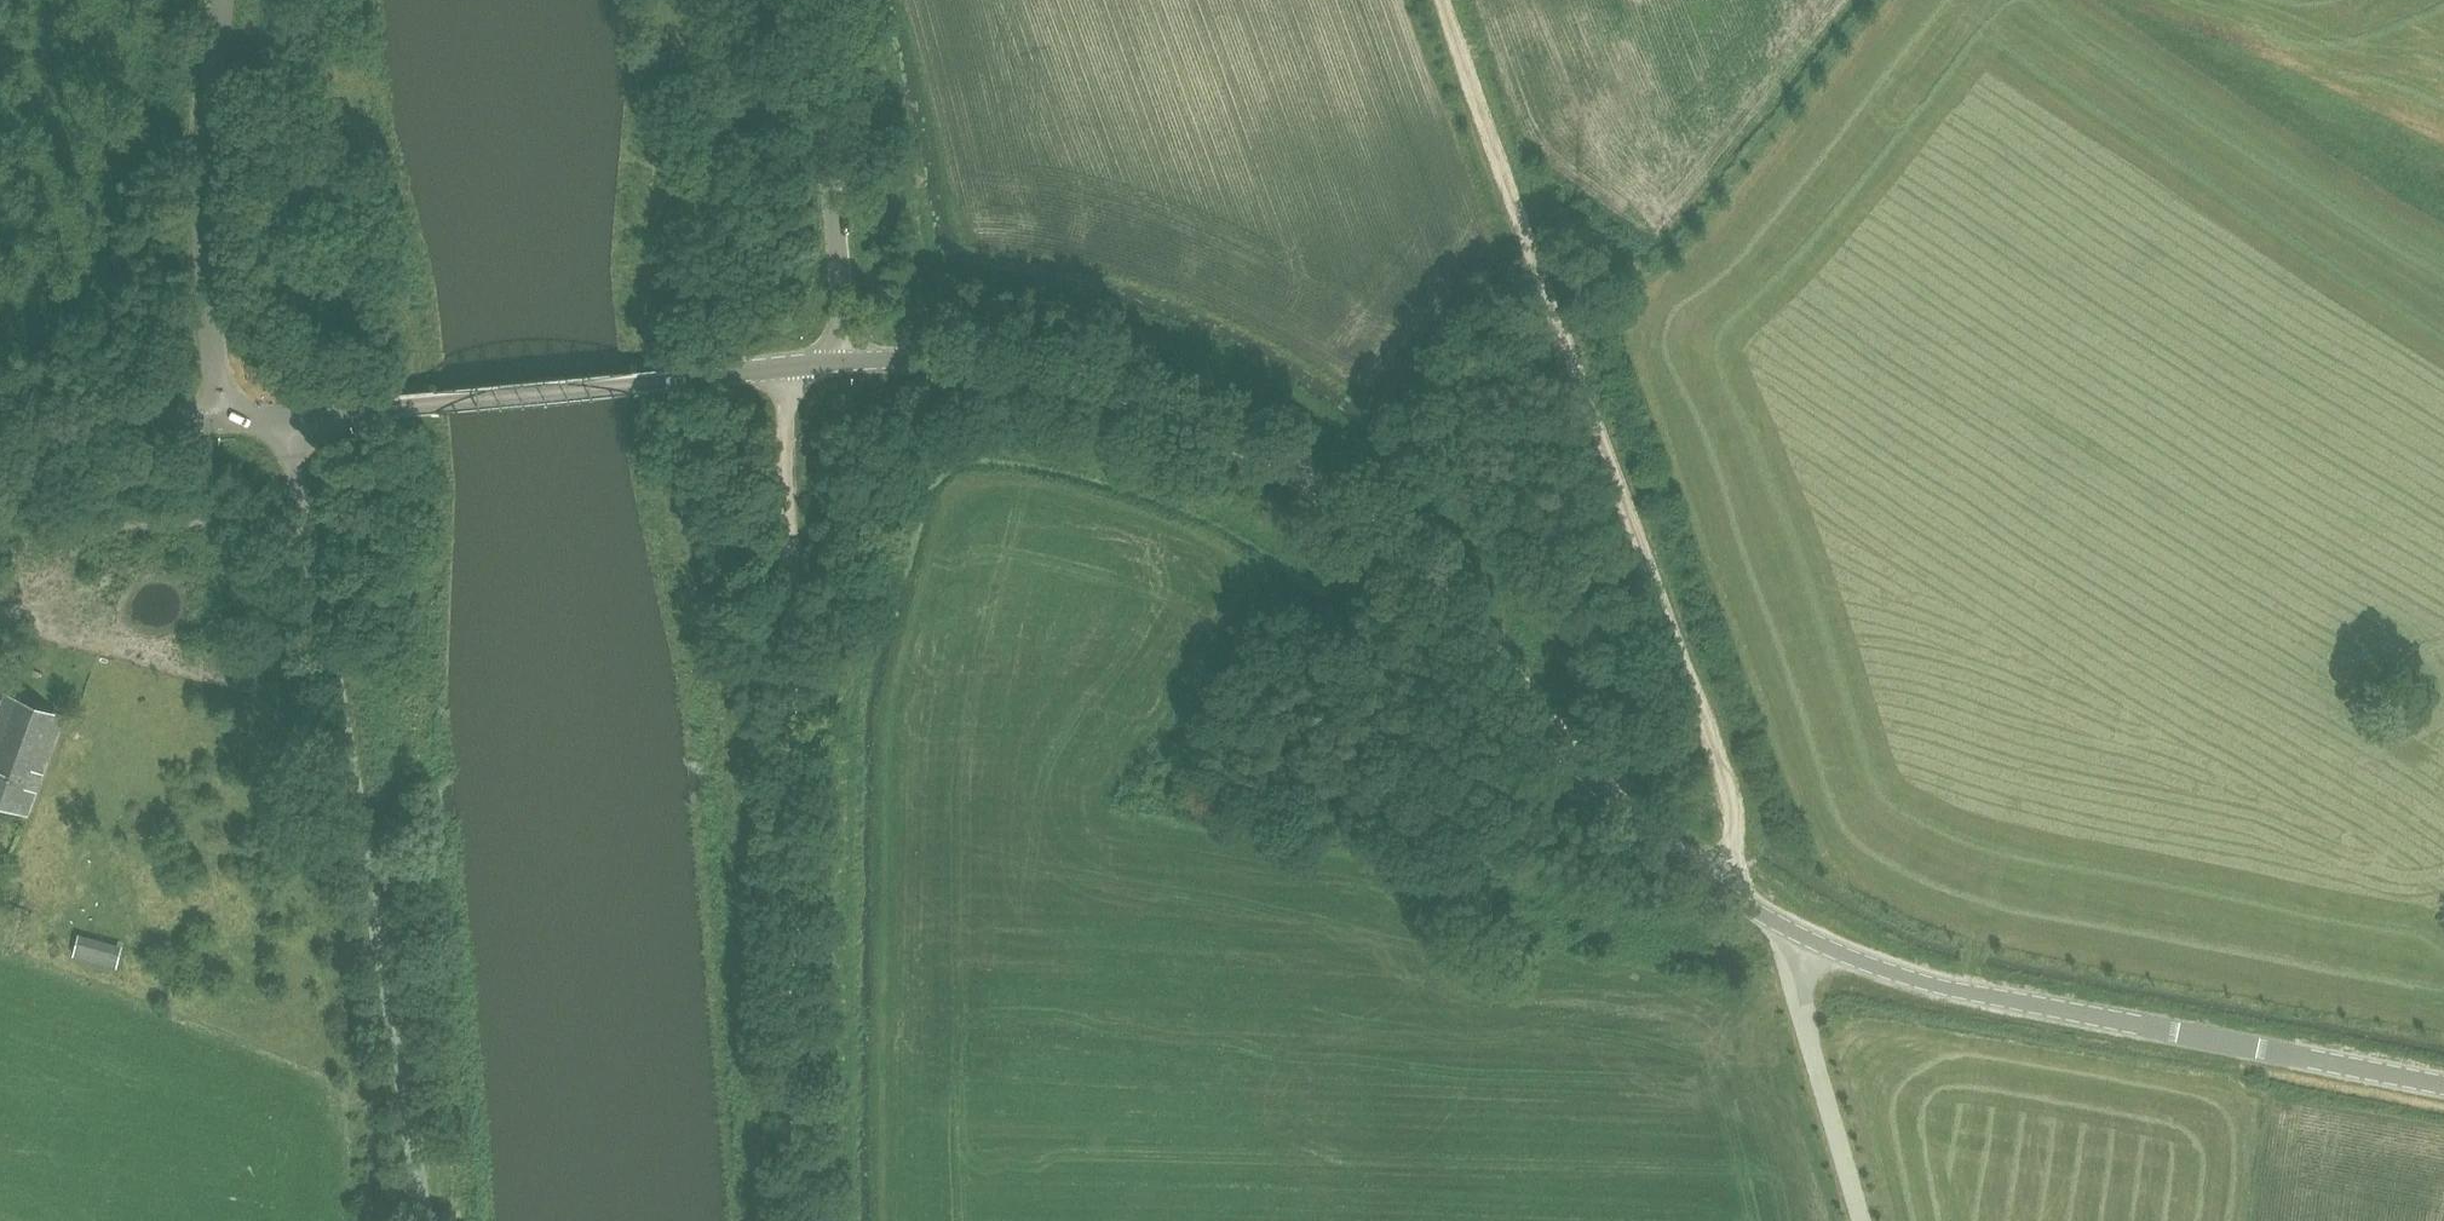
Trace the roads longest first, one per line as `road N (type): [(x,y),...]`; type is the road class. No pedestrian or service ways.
road 1 (tertiary): [(2443,1088),(1983,997),(1829,950),(1696,872),(1590,772),(1397,553),(1289,469),(1187,418),(1058,379),(844,364)]
road 2 (track): [(1782,927),(1440,0)]
road 3 (unclassified): [(424,1220),(289,416)]
road 4 (track): [(794,1069),(793,367)]
road 5 (tertiary): [(289,416),(844,364)]
road 6 (unclassified): [(219,422),(206,222),(221,0)]
road 7 (unclassified): [(844,364),(844,237),(794,0)]
road 8 (tertiary): [(0,443),(219,422)]
road 9 (track): [(800,1220),(794,1069)]

